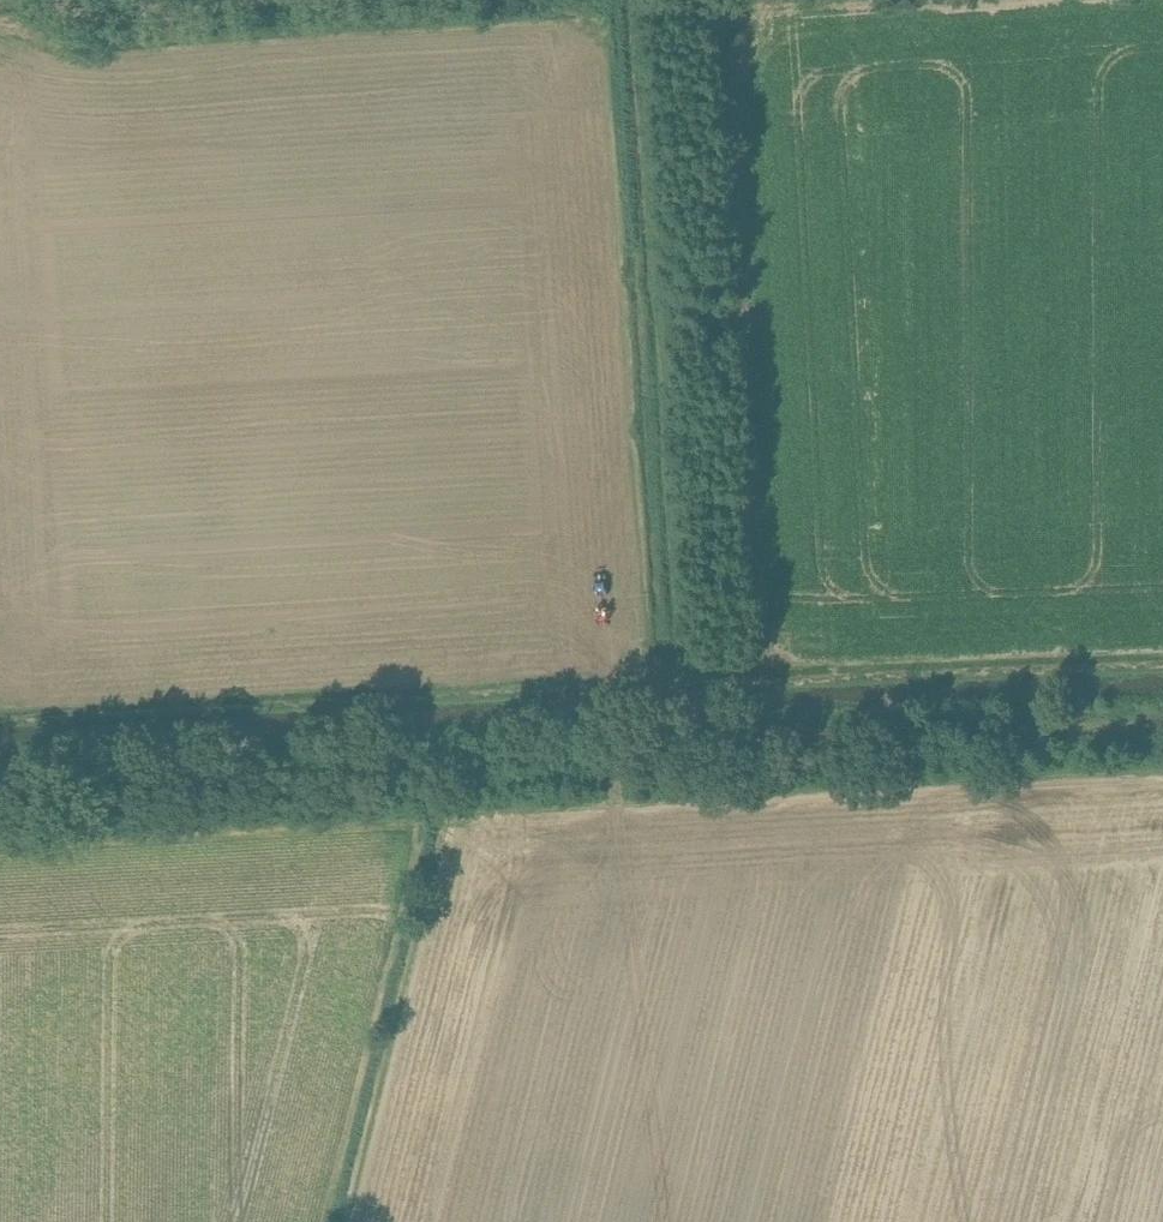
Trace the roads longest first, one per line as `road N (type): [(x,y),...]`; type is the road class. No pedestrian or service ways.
road 1 (track): [(630,0),(670,745),(1162,718)]
road 2 (track): [(384,0),(106,18),(60,0)]

